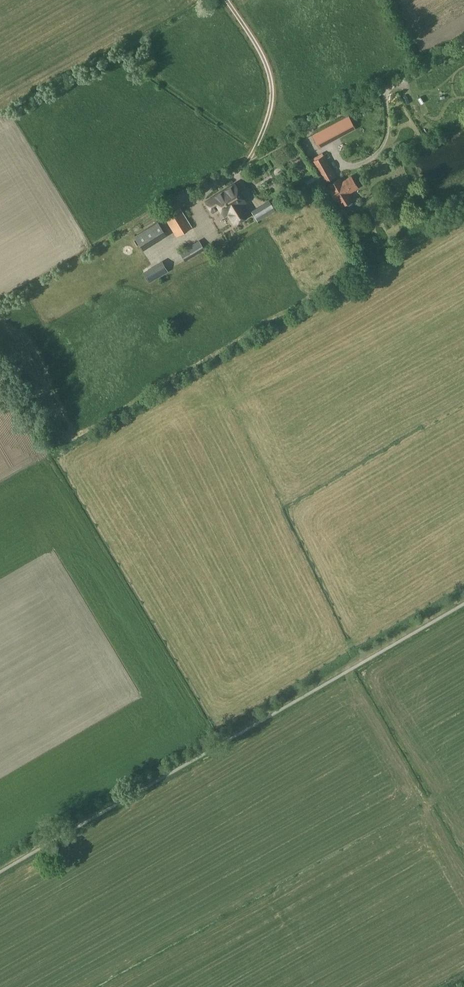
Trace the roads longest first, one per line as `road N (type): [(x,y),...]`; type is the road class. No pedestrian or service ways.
road 1 (track): [(463,597),(0,867)]
road 2 (track): [(207,229),(197,200),(247,167),(274,91),(228,0)]
road 3 (track): [(247,167),(463,45)]

